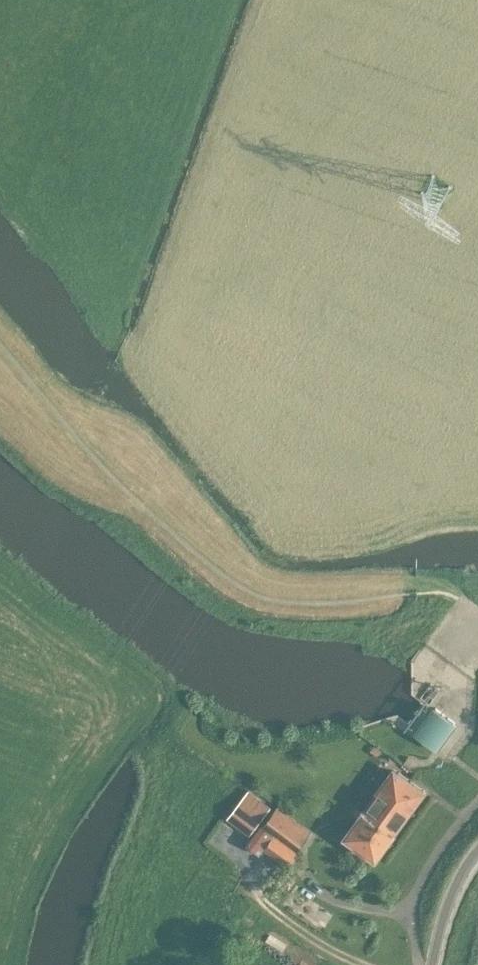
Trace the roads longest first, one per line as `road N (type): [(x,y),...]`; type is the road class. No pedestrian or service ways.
road 1 (unclassified): [(477,806),(420,892),(414,910),(421,964)]

